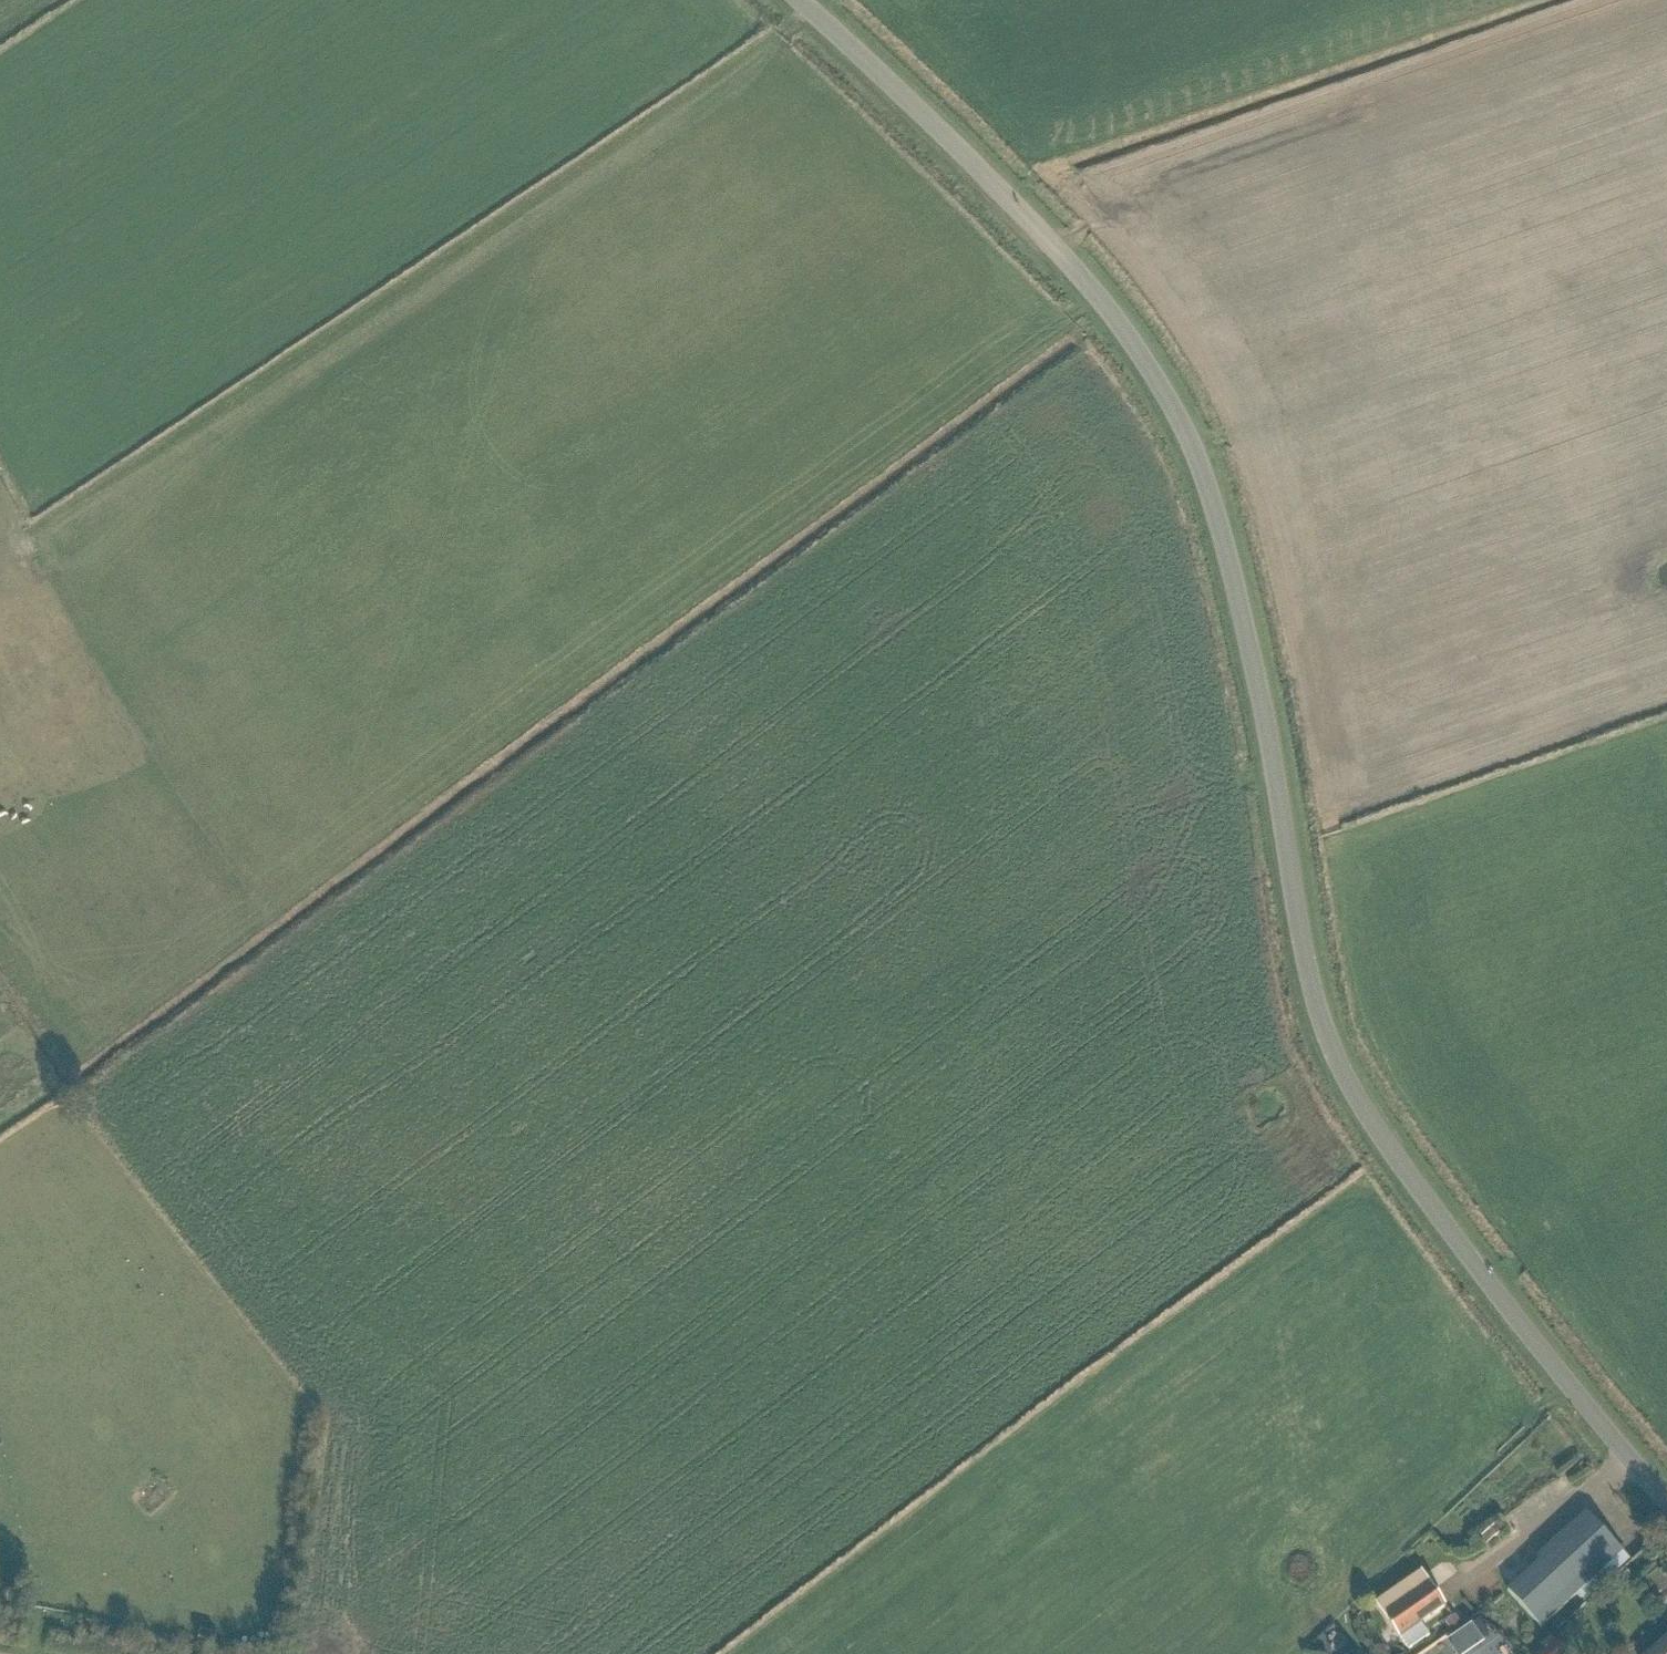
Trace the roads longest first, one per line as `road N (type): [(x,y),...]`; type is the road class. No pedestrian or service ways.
road 1 (unclassified): [(1666,1504),(1390,1149),(1329,1042),(1220,531),(1193,443),(1152,372),(1044,235),(799,0)]

